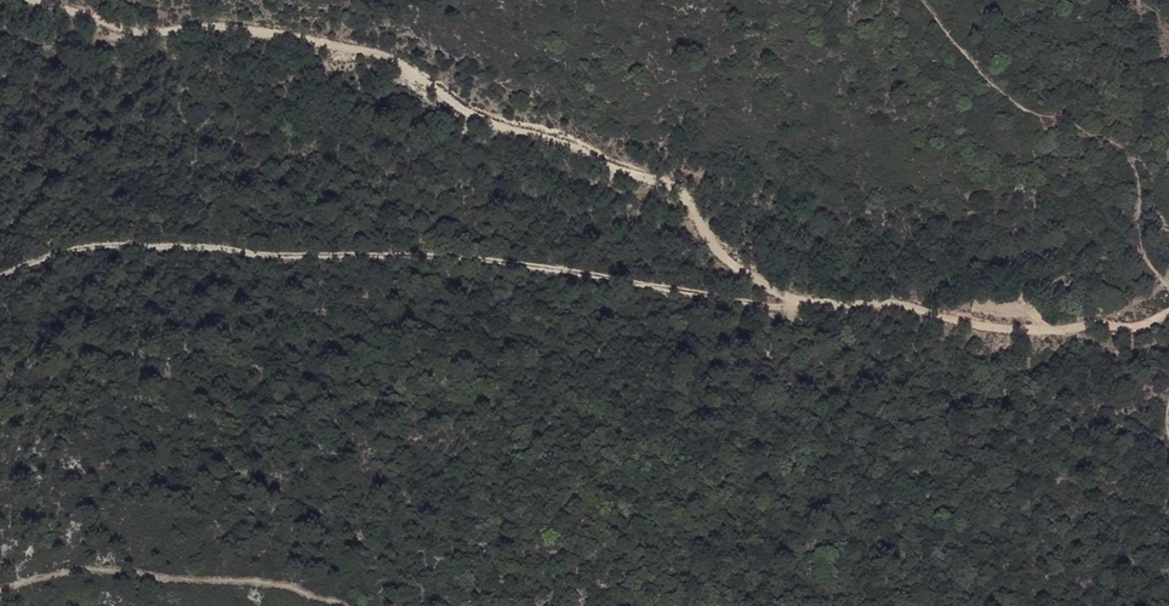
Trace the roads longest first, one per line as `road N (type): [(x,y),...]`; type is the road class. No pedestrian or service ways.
road 1 (track): [(1168,315),(1147,328),(1019,333),(922,308),(802,310),(709,242),(688,197),(477,121),(411,71),(328,42),(78,16),(35,0)]
road 2 (track): [(802,310),(434,254),(268,255),(157,244),(71,251),(0,275)]

